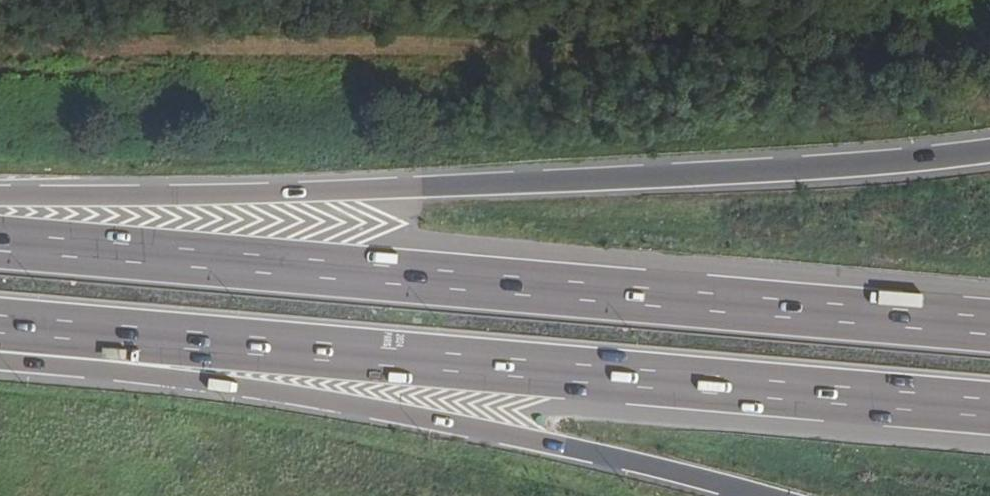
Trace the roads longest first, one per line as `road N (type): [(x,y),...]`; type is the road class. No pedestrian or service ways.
road 1 (motorway): [(989,329),(0,241)]
road 2 (motorway): [(0,328),(989,412)]
road 3 (motorway): [(989,150),(555,183),(0,195)]
road 4 (motorway): [(0,361),(538,439),(772,495)]

